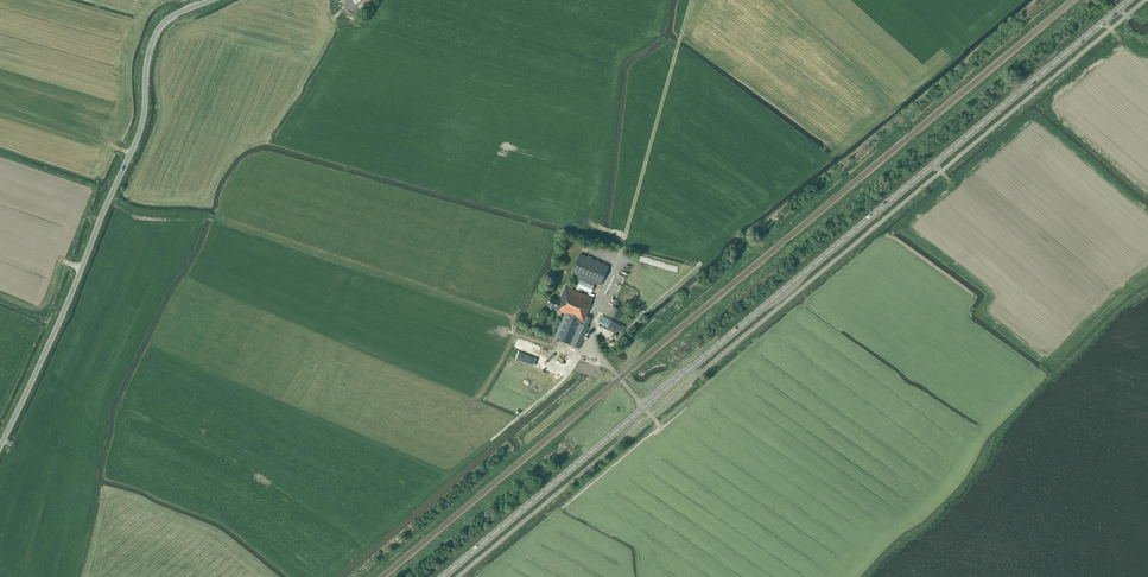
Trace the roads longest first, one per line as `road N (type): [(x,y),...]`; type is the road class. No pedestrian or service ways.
road 1 (tertiary): [(441,576),(1129,0)]
road 2 (unclassified): [(0,447),(139,133),(155,36),(178,14),(213,0)]
road 3 (track): [(613,270),(691,0)]
road 4 (track): [(594,342),(583,345),(556,387),(493,439)]

